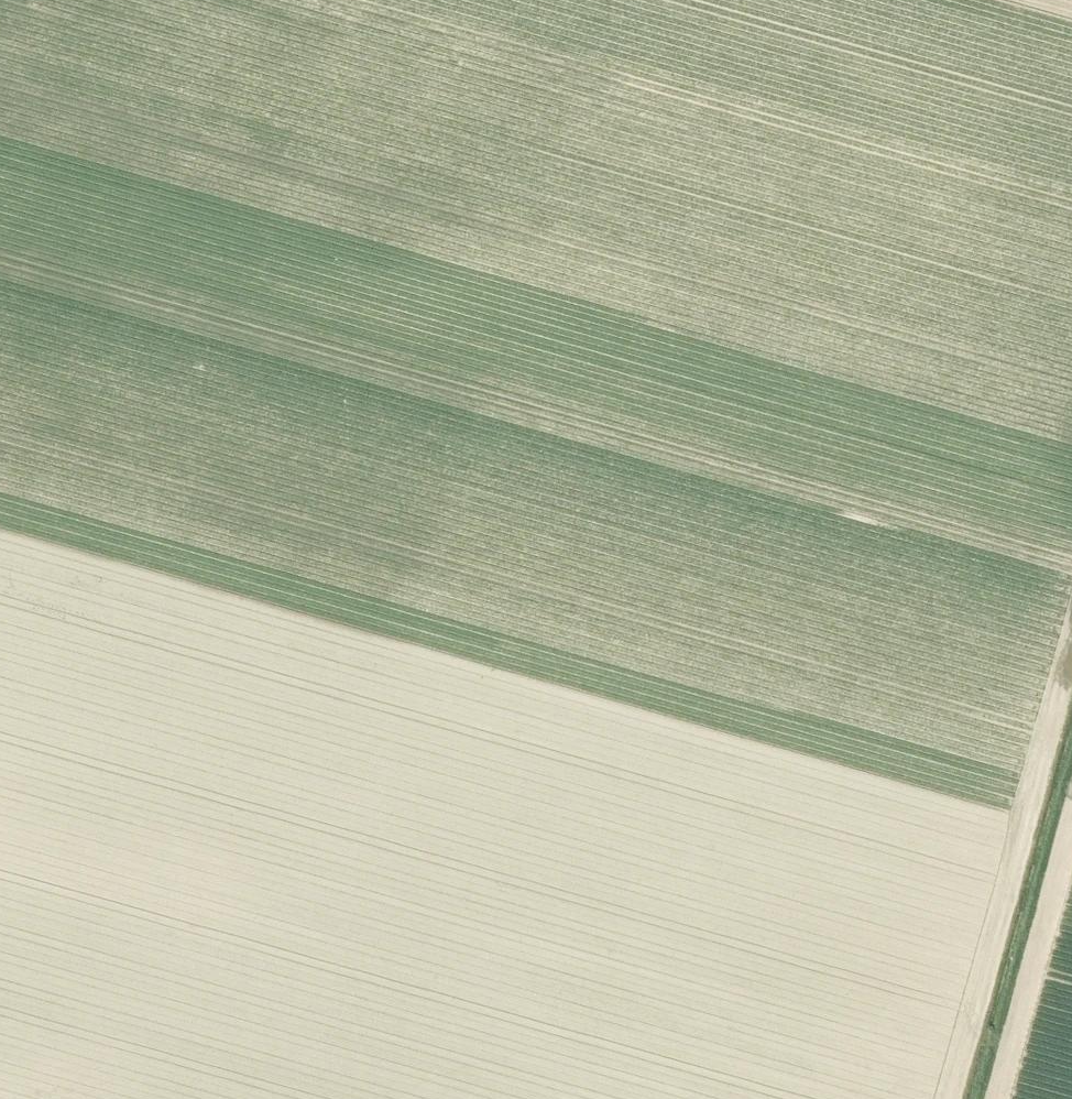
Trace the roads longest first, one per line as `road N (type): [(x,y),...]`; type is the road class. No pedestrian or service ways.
road 1 (track): [(951,1098),(1031,814)]

